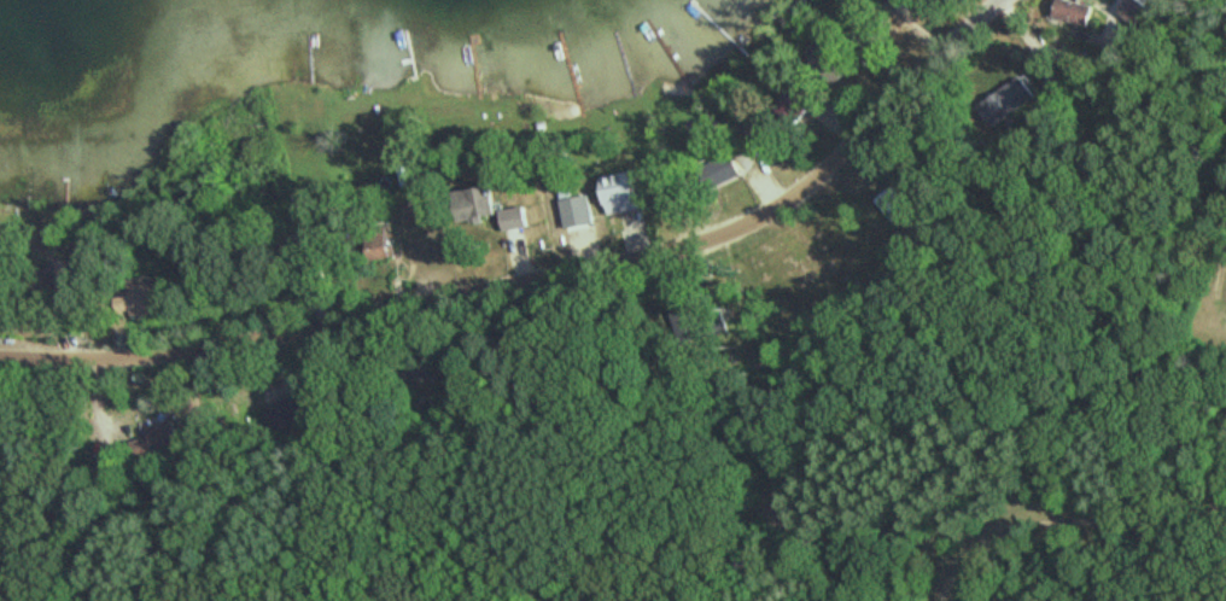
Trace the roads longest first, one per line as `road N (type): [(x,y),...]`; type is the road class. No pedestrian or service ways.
road 1 (residential): [(0,362),(162,352),(678,252),(816,173),(992,0)]

